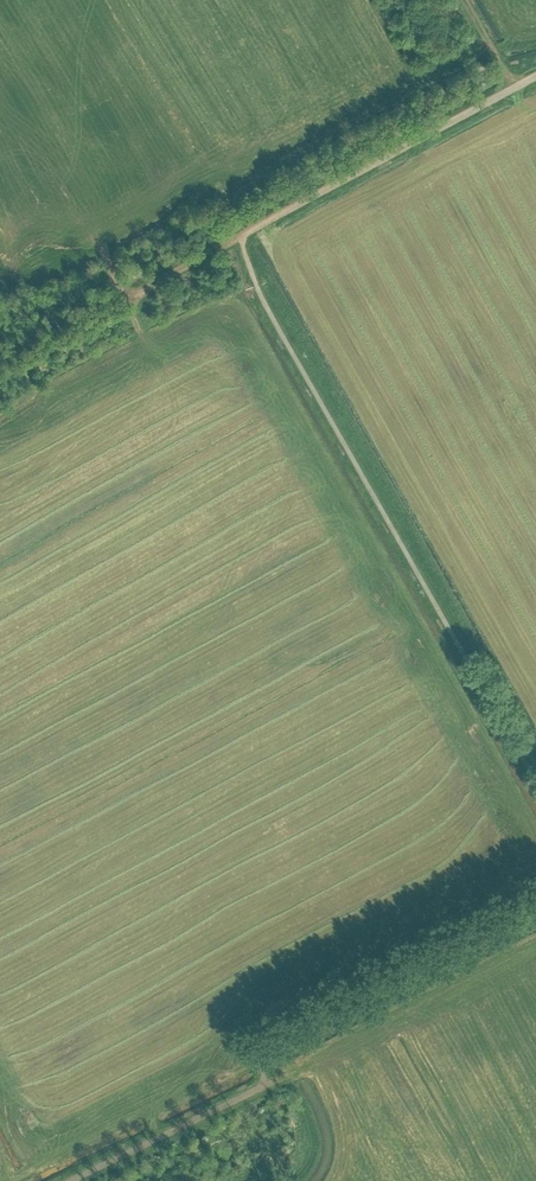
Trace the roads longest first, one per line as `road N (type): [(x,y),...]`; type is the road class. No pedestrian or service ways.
road 1 (unclassified): [(242,234),(535,76)]
road 2 (unclassified): [(70,1180),(278,1079)]
road 3 (track): [(125,299),(242,234)]

